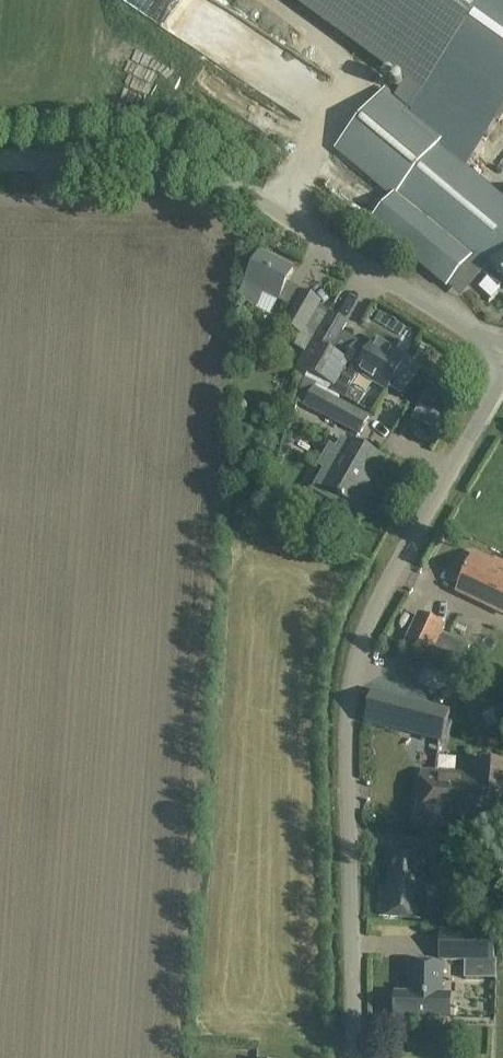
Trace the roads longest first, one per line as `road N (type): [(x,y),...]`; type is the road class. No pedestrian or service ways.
road 1 (unclassified): [(353,1057),(353,664),(502,366)]
road 2 (unclassified): [(502,338),(227,178),(167,164),(0,159)]

